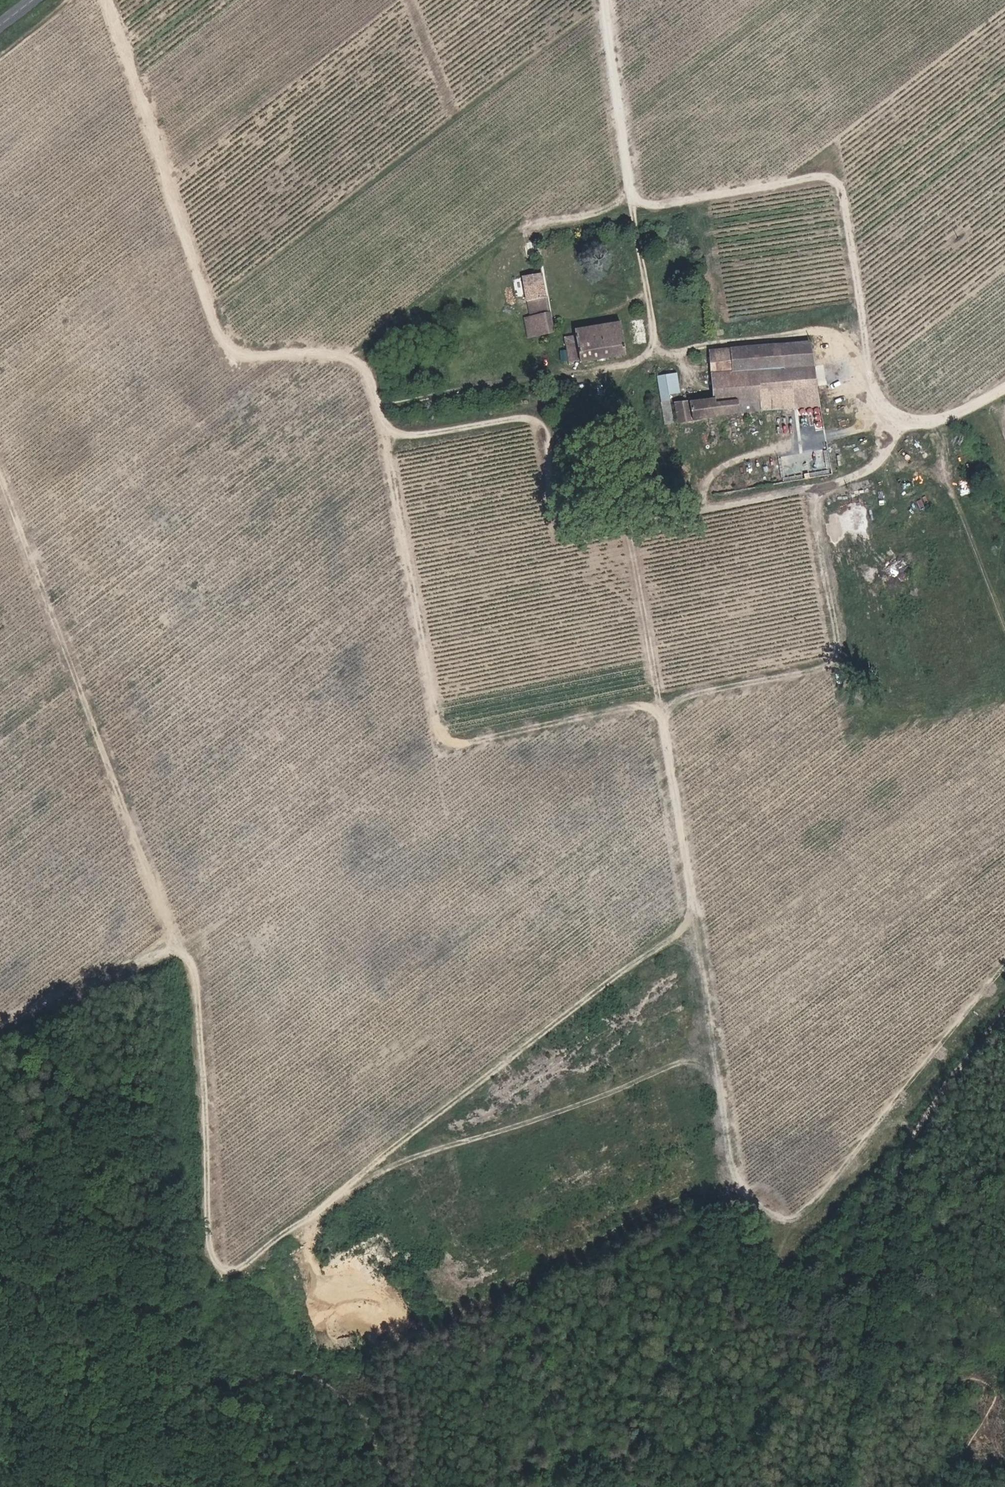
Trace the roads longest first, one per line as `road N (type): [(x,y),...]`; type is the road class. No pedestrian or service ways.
road 1 (track): [(364,1366),(389,1486)]

